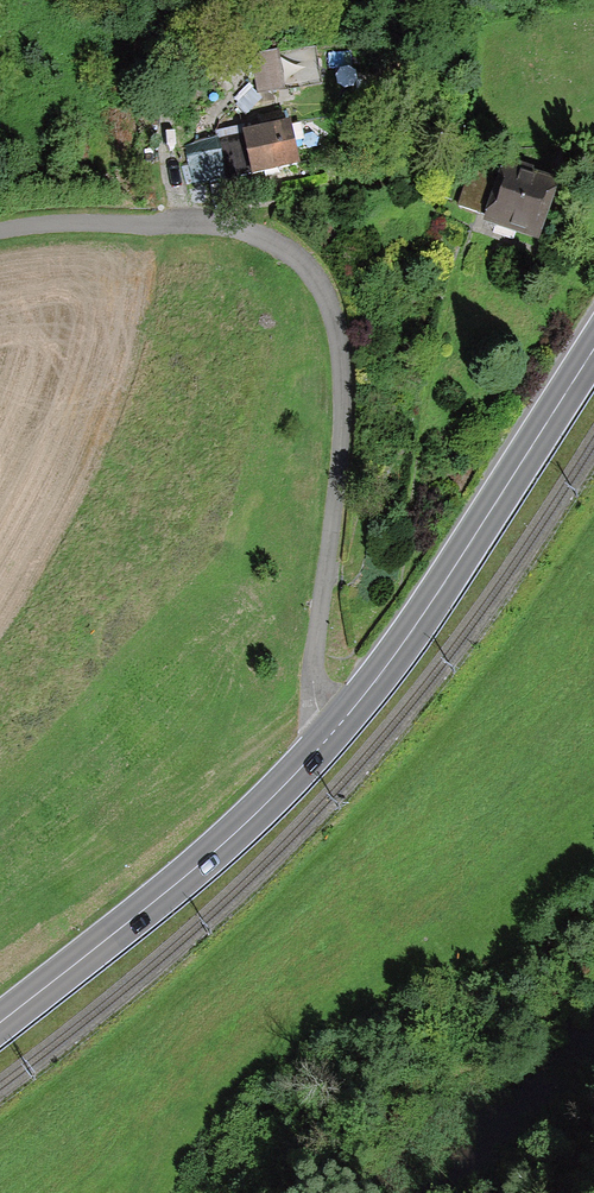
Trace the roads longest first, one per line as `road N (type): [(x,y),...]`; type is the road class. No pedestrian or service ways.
road 1 (residential): [(0,230),(213,226),(292,252),(320,282),(343,374),(313,681),(330,733)]
road 2 (primary): [(330,733),(391,658),(593,344)]
road 3 (primary): [(0,1020),(252,814),(330,733)]

